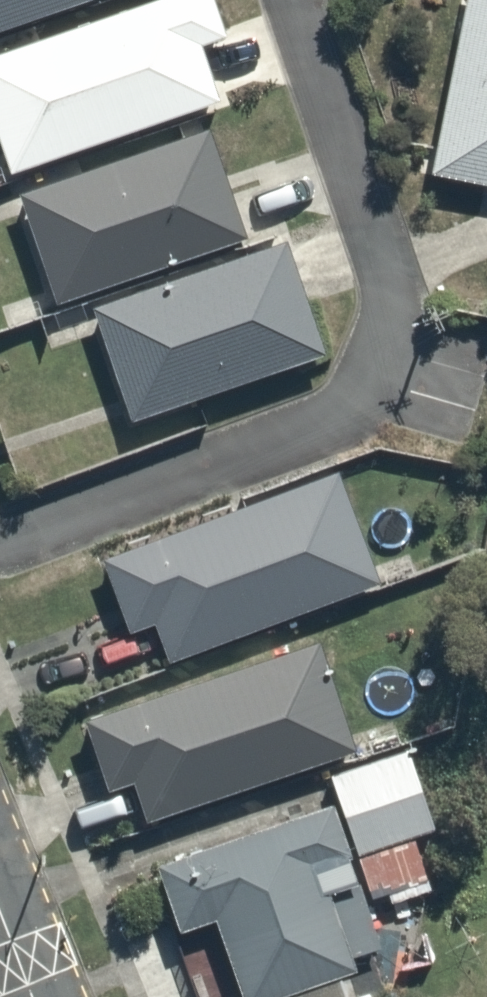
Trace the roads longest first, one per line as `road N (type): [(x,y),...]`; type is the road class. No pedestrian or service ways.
road 1 (residential): [(0,543),(348,416),(380,365),(391,304),(284,0)]

